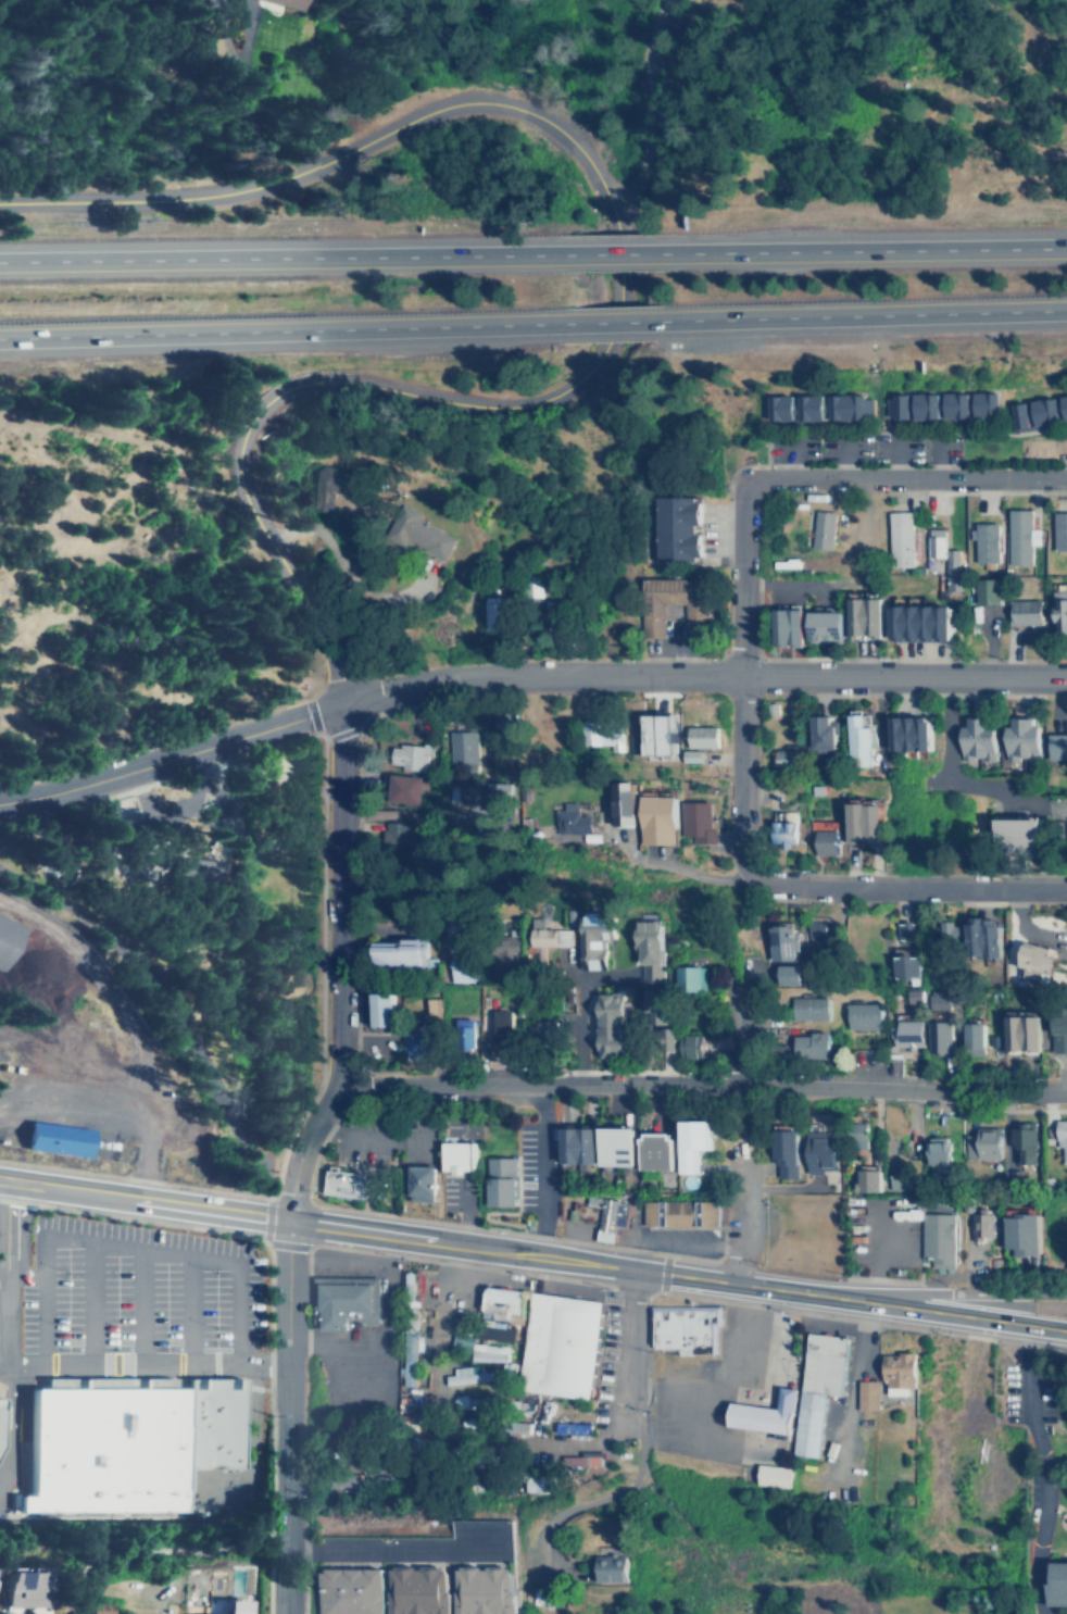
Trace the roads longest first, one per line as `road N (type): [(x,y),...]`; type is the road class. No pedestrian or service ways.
road 1 (secondary): [(1066,676),(531,674),(438,681),(0,802)]
road 2 (tertiary): [(343,705),(337,663),(247,504),(234,431),(274,398),(321,381),(466,410),(542,401),(574,384),(610,333),(618,261),(611,199),(582,151)]
road 3 (primary): [(866,1302),(0,1179)]
road 4 (residential): [(1066,1090),(339,1081)]
road 5 (tertiary): [(582,151),(531,112),(460,101),(398,121),(301,172),(226,192),(0,202)]
road 6 (motorway): [(572,254),(0,259)]
road 7 (motorway): [(0,337),(569,324)]
road 8 (residential): [(1066,888),(744,887),(656,864)]
road 9 (motorway): [(1066,244),(660,252)]
road 10 (motorway): [(665,322),(1066,309)]
road 11 (tertiary): [(285,1613),(289,1221)]
road 12 (tertiary): [(339,1081),(343,705)]
road 13 (residential): [(1066,478),(748,481)]
road 14 (residential): [(744,887),(742,673)]
road 15 (primary): [(1066,1330),(866,1302)]
road 16 (primary): [(1066,1289),(901,1292),(866,1302)]
road 17 (residential): [(748,481),(742,673)]
road 18 (residential): [(265,184),(252,141),(242,29),(225,0)]
road 19 (residential): [(629,1268),(616,1431)]
road 20 (tertiary): [(289,1221),(298,1152),(339,1081)]

